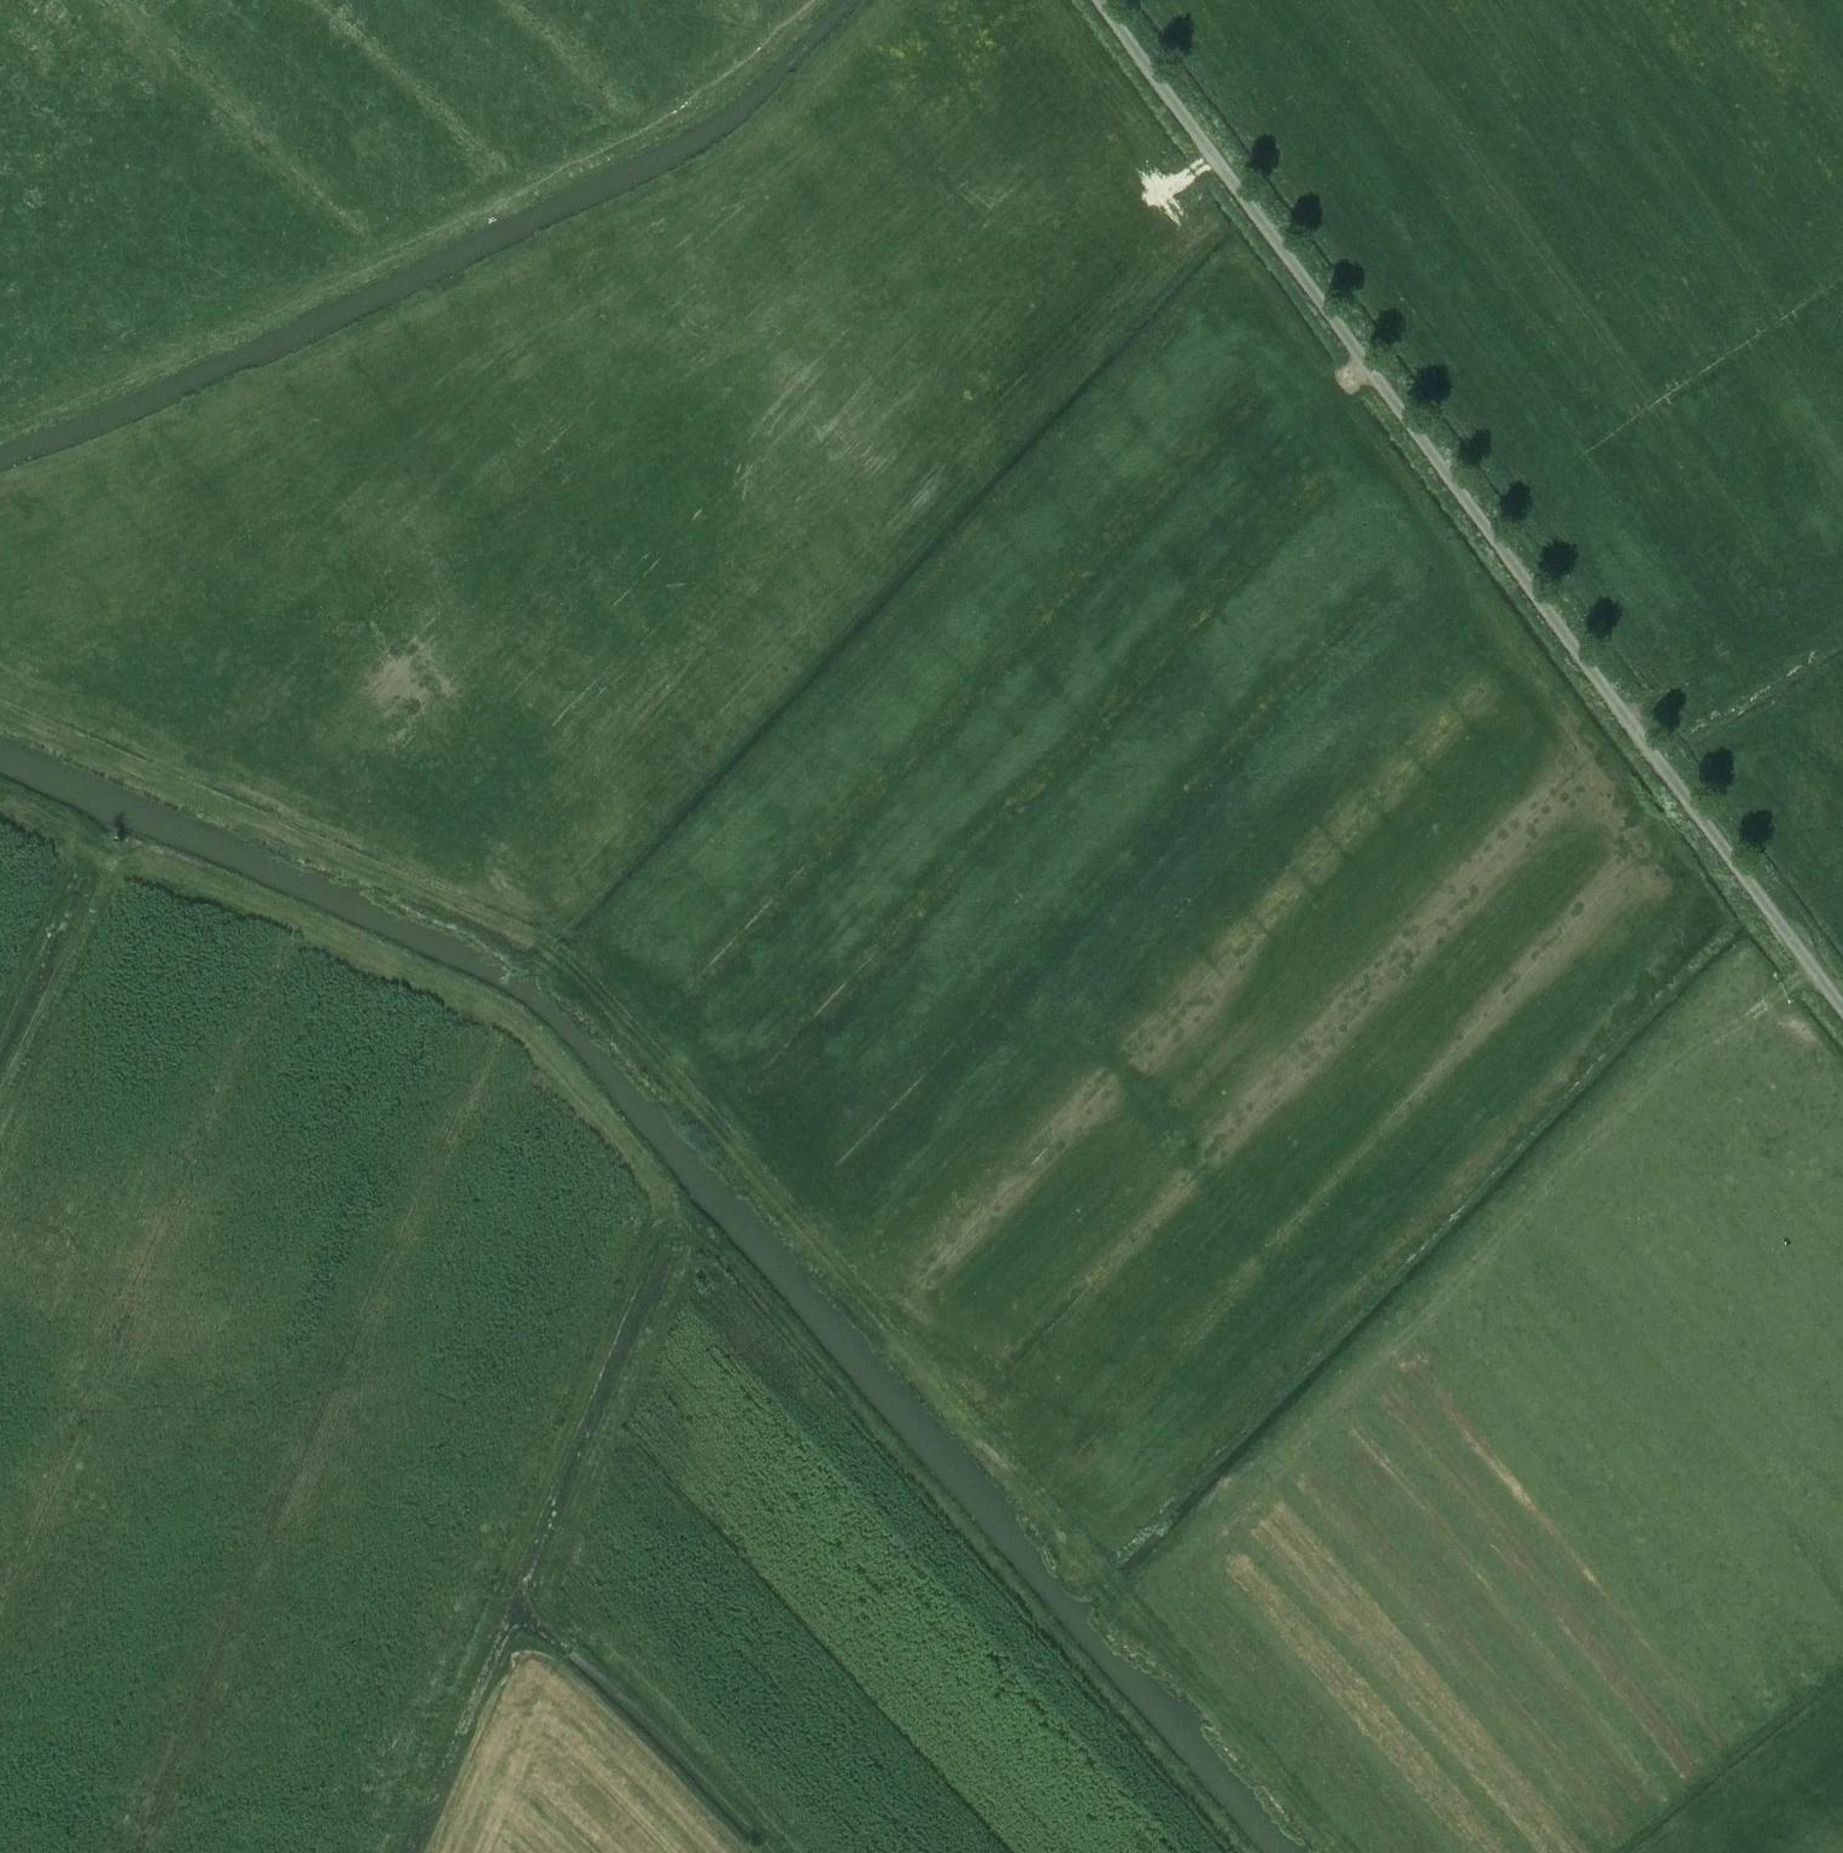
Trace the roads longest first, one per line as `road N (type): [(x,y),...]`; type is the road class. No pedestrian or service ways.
road 1 (unclassified): [(1842,1006),(1257,230),(1097,0)]

